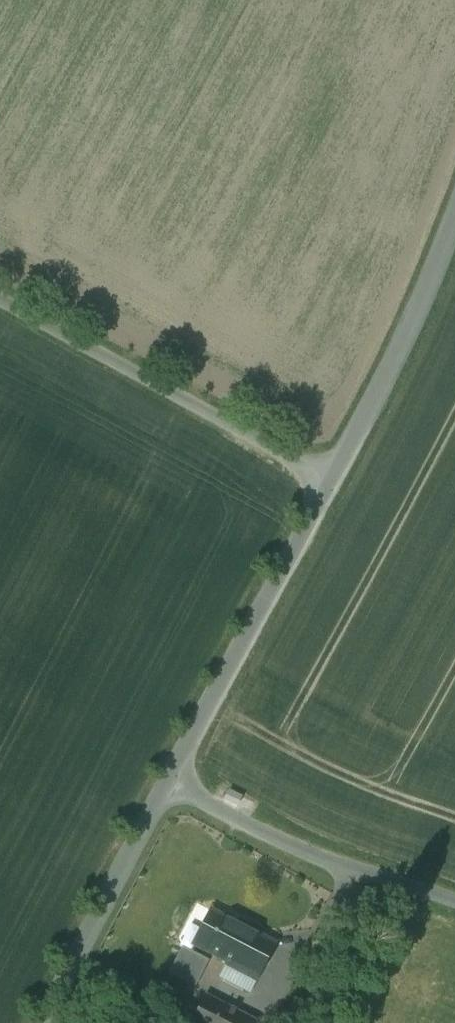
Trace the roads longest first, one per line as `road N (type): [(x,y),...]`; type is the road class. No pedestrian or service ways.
road 1 (unclassified): [(328,482),(0,301)]
road 2 (unclassified): [(172,786),(328,482)]
road 3 (unclassified): [(172,786),(369,880),(454,900)]
road 4 (unclassified): [(328,482),(433,279),(454,219)]
road 5 (unclassified): [(47,1022),(172,786)]

